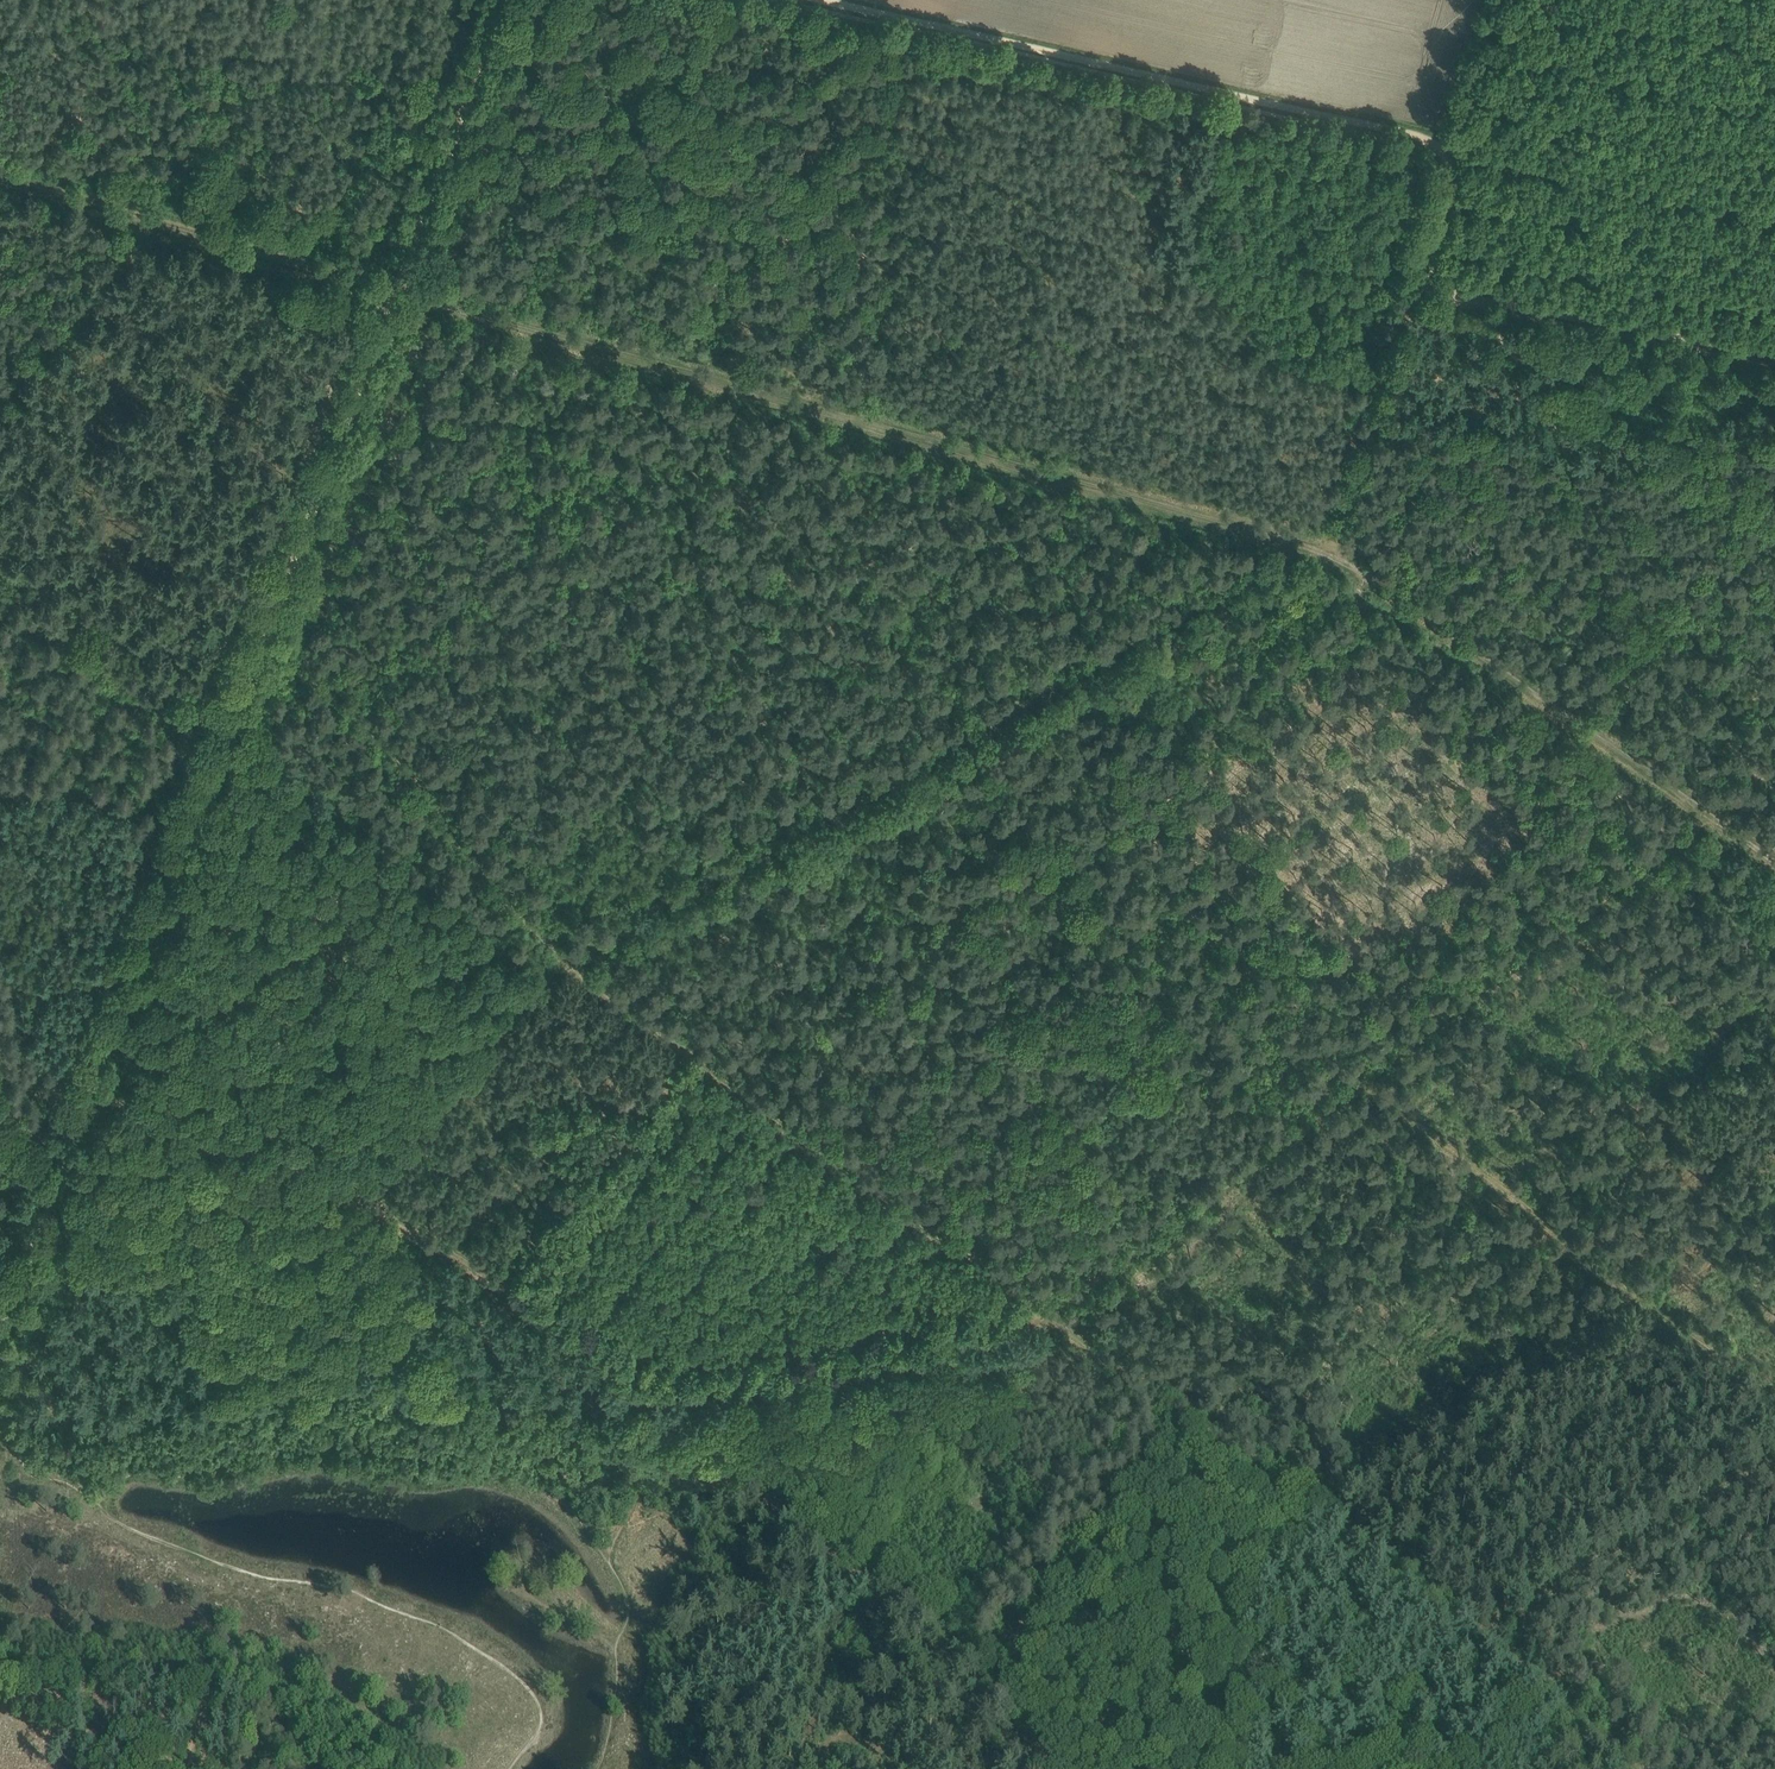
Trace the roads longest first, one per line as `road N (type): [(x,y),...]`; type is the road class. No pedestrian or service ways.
road 1 (track): [(1774,1379),(971,759),(886,673),(600,342)]
road 2 (track): [(1774,349),(1446,286),(1420,247),(1454,146),(817,0)]
road 3 (track): [(279,602),(571,960),(738,1093),(1046,1304)]
road 4 (track): [(1046,1304),(1774,758)]
road 5 (track): [(0,1337),(279,602)]
road 6 (track): [(600,342),(1298,529),(1336,547)]
road 7 (track): [(0,1415),(117,1418),(269,1393),(372,1389),(641,1394)]
road 8 (track): [(641,1394),(585,1339),(409,1225),(235,1142),(93,1094)]
road 9 (track): [(1491,1633),(1046,1304)]
road 10 (track): [(1336,547),(1774,856)]
road 11 (track): [(1031,1768),(995,1687),(680,1433)]
road 12 (track): [(1046,1304),(935,1345),(825,1370),(641,1394)]
road 13 (track): [(279,602),(401,285)]
road 14 (track): [(300,1768),(266,1711),(191,1684),(132,1667),(0,1669)]
road 15 (track): [(1491,1633),(1774,1464)]
road 16 (track): [(1420,247),(1336,547)]
road 17 (track): [(401,285),(507,0)]
road 18 (track): [(401,285),(151,215)]
road 19 (track): [(151,215),(0,388)]
road 20 (track): [(600,342),(401,285)]
road 21 (track): [(1641,1768),(1491,1633)]
road 22 (track): [(151,215),(0,173)]

